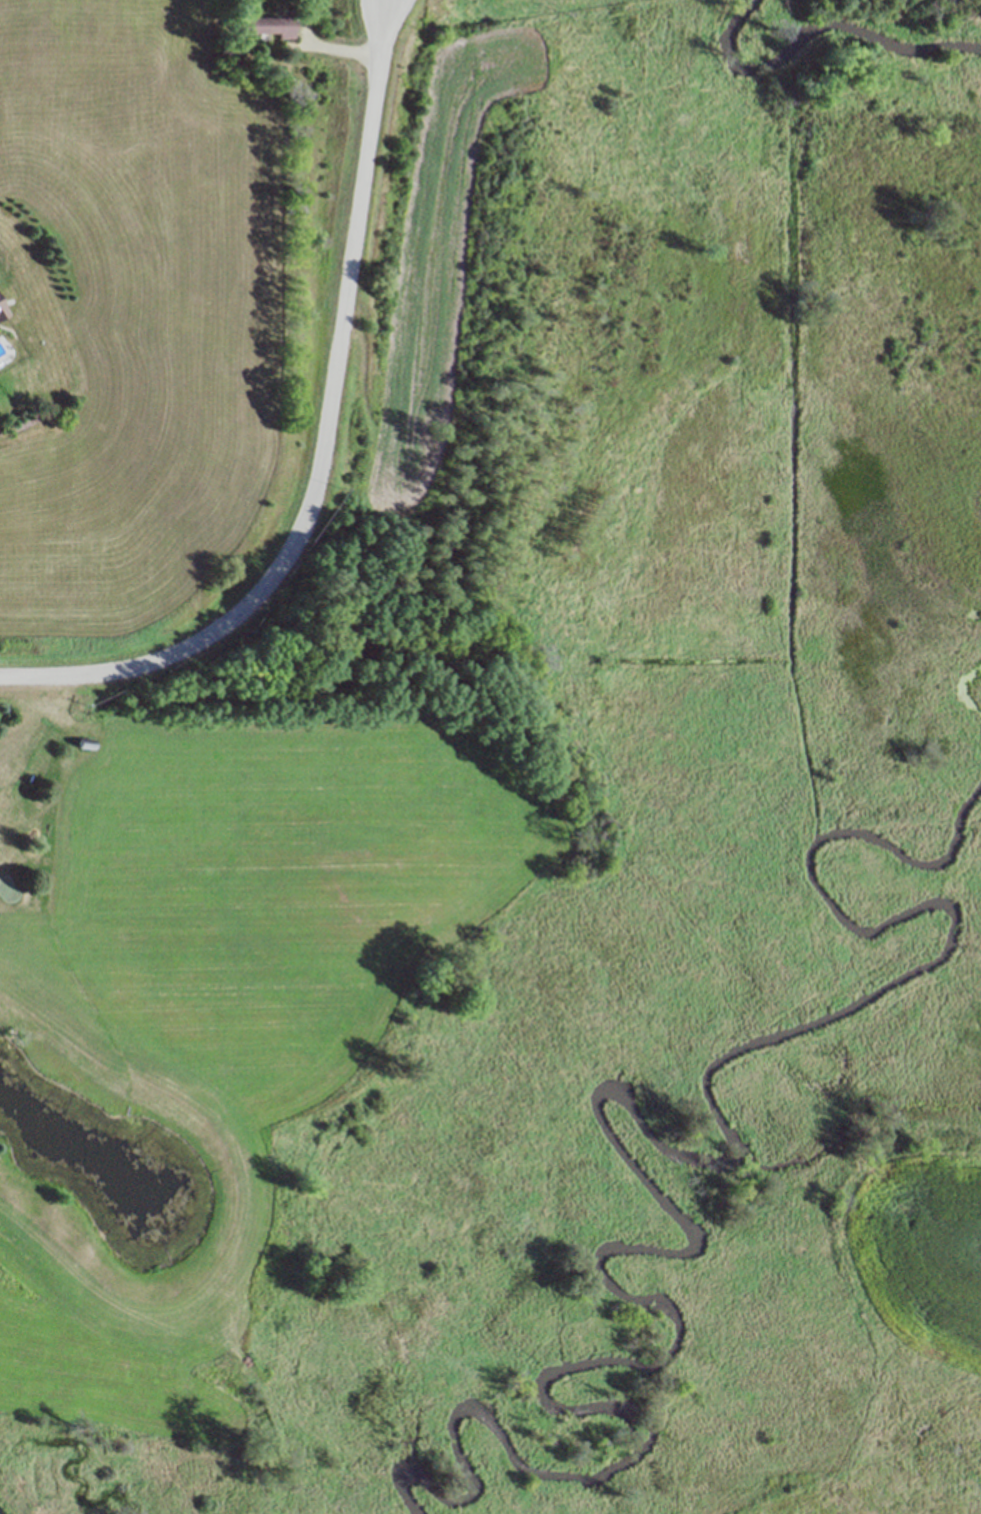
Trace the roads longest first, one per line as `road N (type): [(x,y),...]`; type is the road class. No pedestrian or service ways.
road 1 (residential): [(392,0),(324,439),(291,548),(254,596),(200,640),(132,667),(0,677)]

